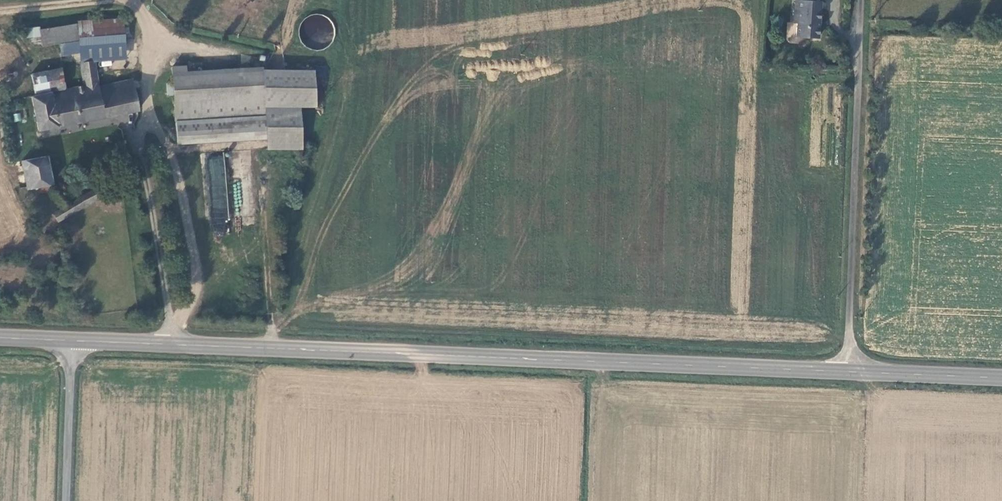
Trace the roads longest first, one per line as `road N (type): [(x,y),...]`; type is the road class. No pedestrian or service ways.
road 1 (secondary): [(175,344),(847,372)]
road 2 (unclassified): [(847,372),(861,0)]
road 3 (unclassified): [(175,344),(137,128)]
road 4 (unclassified): [(70,338),(65,500)]
road 5 (secondary): [(847,372),(1001,378)]

